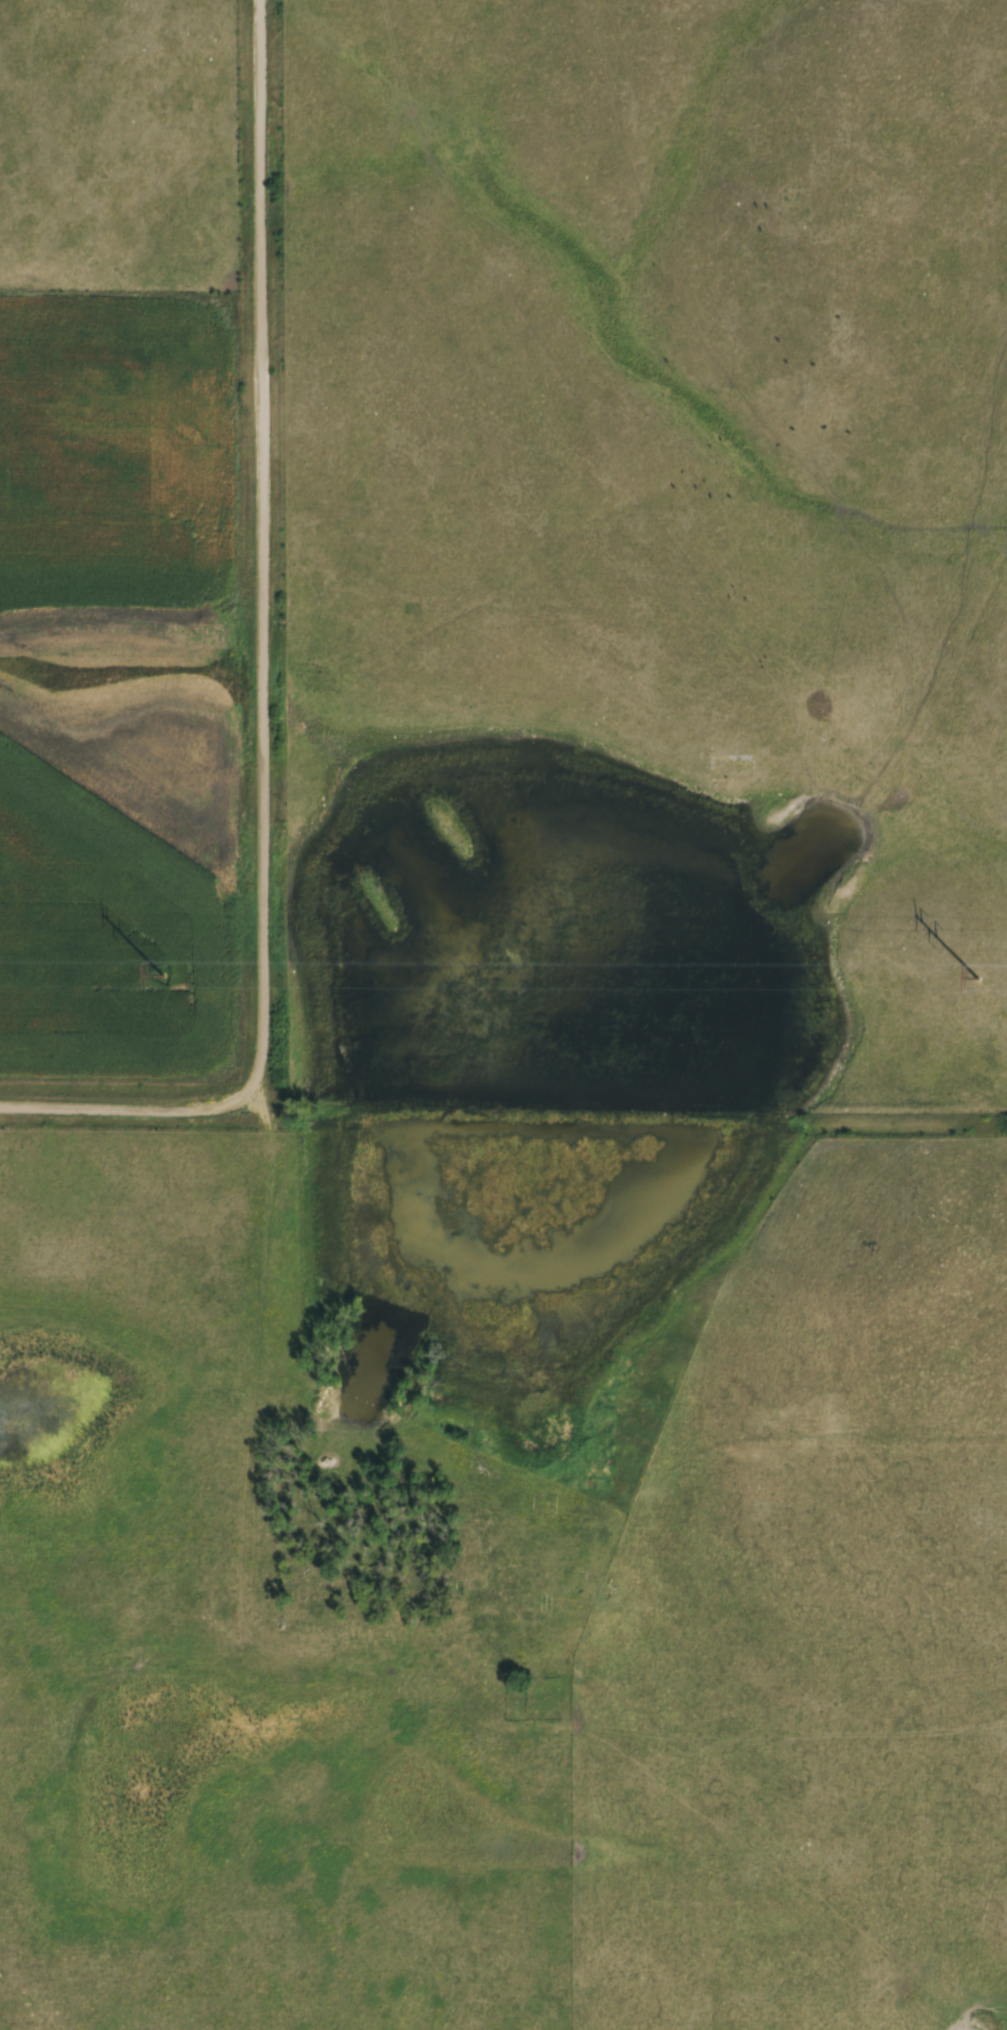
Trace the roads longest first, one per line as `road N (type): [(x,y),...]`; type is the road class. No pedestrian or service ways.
road 1 (track): [(0,1104),(208,1109),(247,1090),(262,1053),(260,0)]
road 2 (track): [(1006,1131),(825,1131)]

